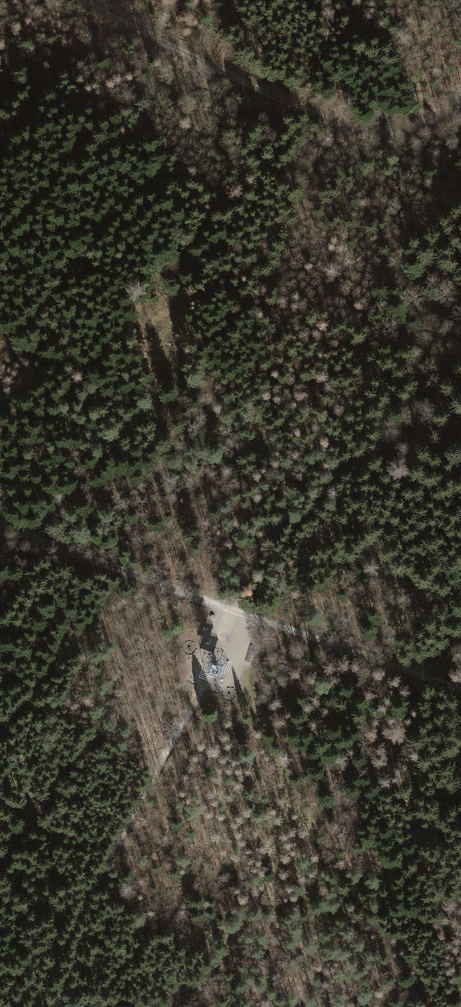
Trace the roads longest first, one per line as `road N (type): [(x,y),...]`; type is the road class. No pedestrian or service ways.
road 1 (track): [(77,0),(340,127)]
road 2 (track): [(0,522),(236,611)]
road 3 (track): [(236,611),(460,689)]
road 4 (track): [(340,127),(406,129),(459,106)]

